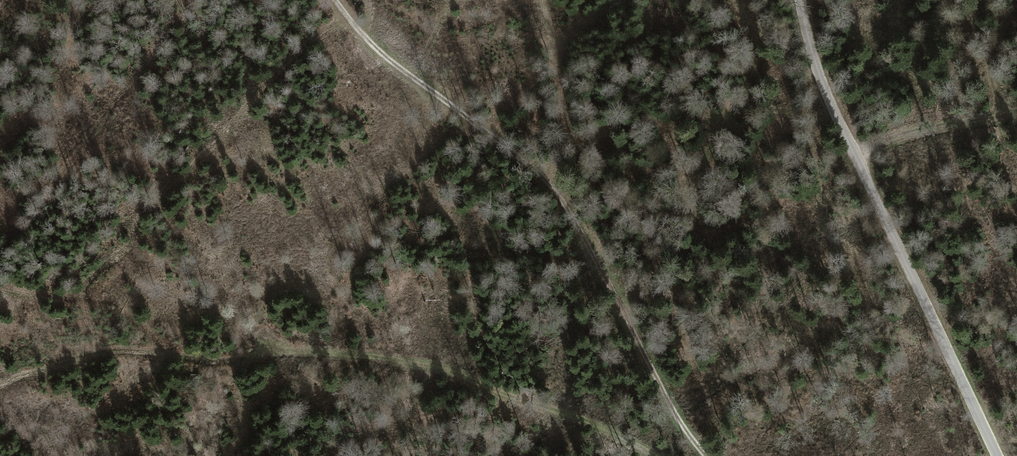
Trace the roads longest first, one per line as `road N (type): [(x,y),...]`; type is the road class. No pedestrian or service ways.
road 1 (track): [(334,0),(385,57),(546,180),(708,455)]
road 2 (unclassified): [(998,455),(829,109),(798,0)]
road 3 (track): [(650,455),(588,422),(420,364),(328,351),(253,352)]
road 4 (track): [(849,148),(1016,100)]

